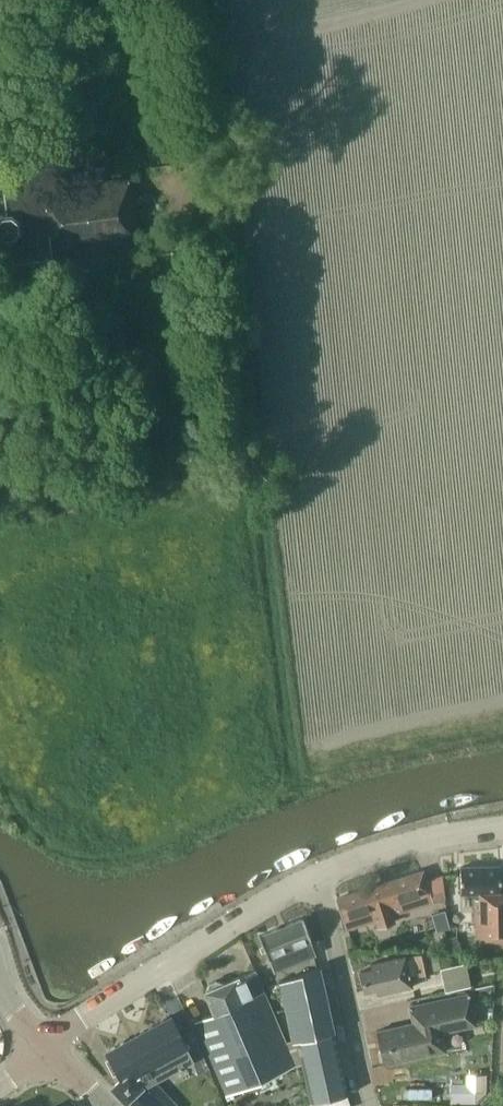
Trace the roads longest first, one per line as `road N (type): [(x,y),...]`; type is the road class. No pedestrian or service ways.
road 1 (residential): [(45,1053),(192,948),(313,877)]
road 2 (residential): [(369,1105),(313,877)]
road 3 (residential): [(313,877),(394,845),(502,827)]

